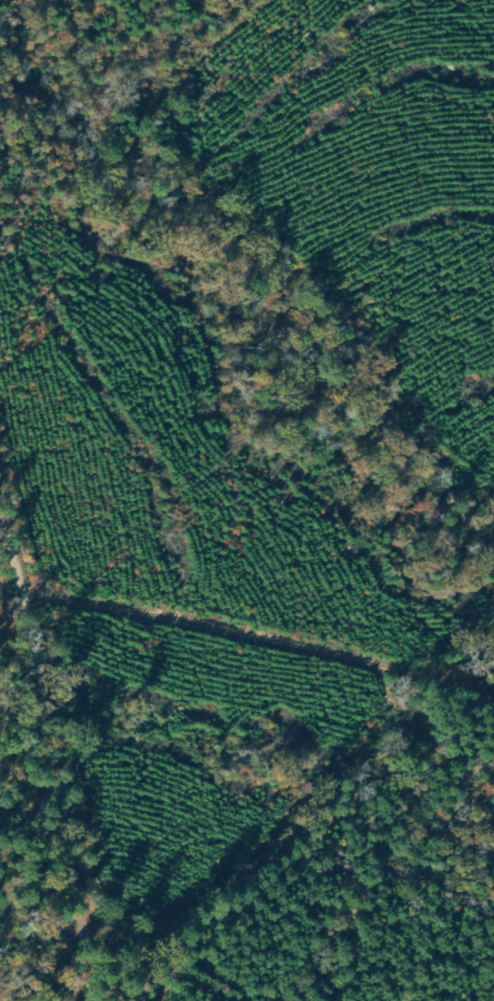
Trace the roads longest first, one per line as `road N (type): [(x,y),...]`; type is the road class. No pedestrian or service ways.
road 1 (residential): [(7,580),(409,669),(493,654)]
road 2 (residential): [(7,580),(75,770),(85,924),(75,953),(33,1000)]
road 3 (residential): [(409,669),(446,955)]

